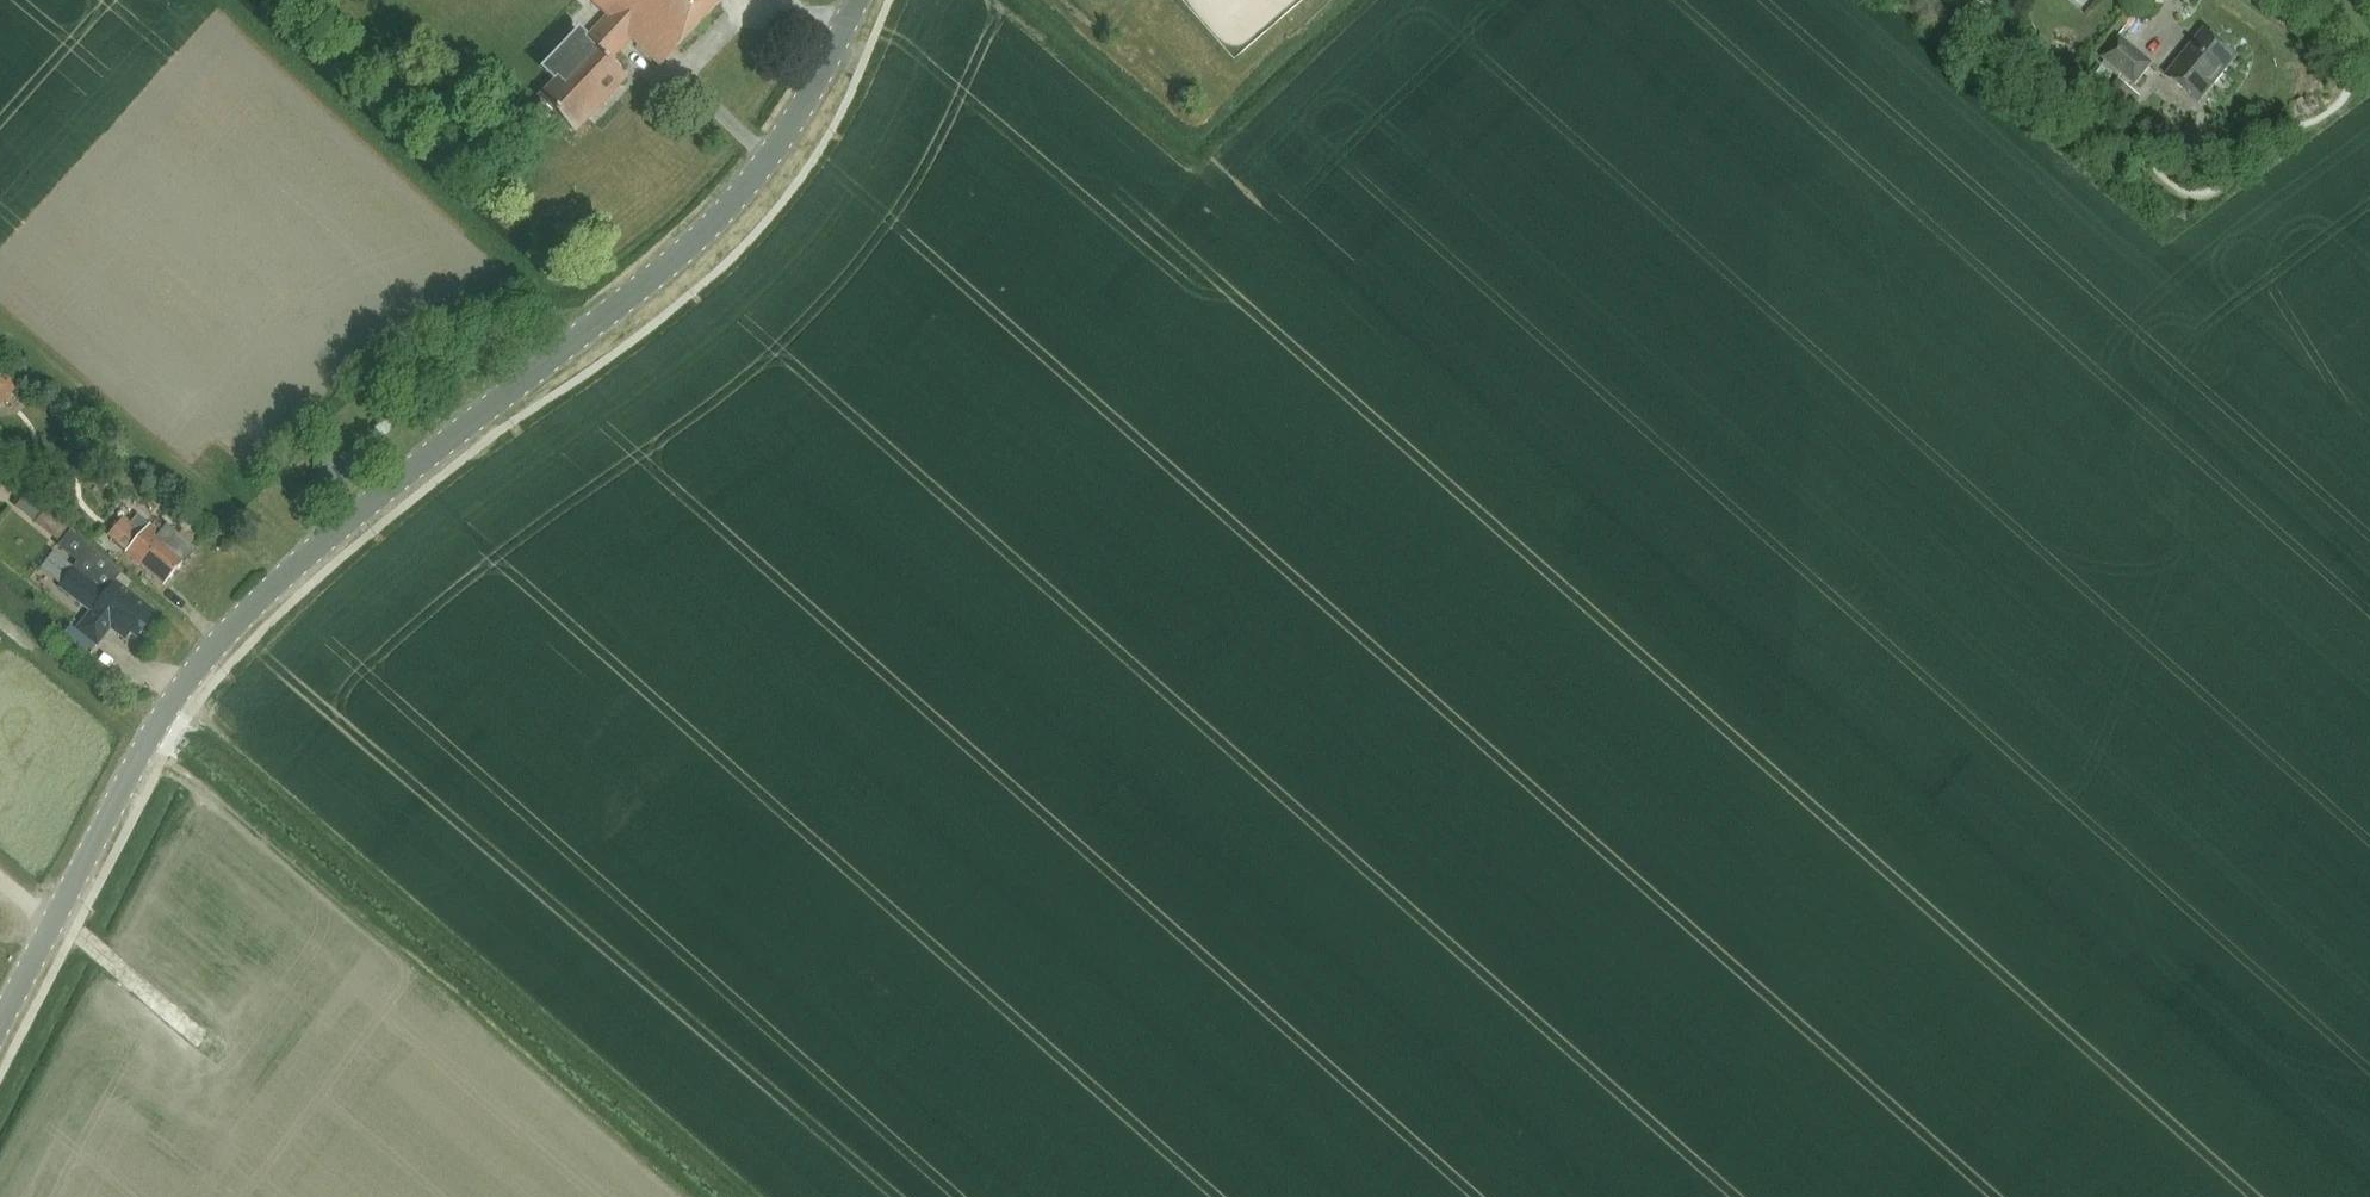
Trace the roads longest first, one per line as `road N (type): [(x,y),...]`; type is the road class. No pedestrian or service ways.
road 1 (tertiary): [(0,1028),(184,686),(264,597),(681,258),(775,155),(859,0)]

